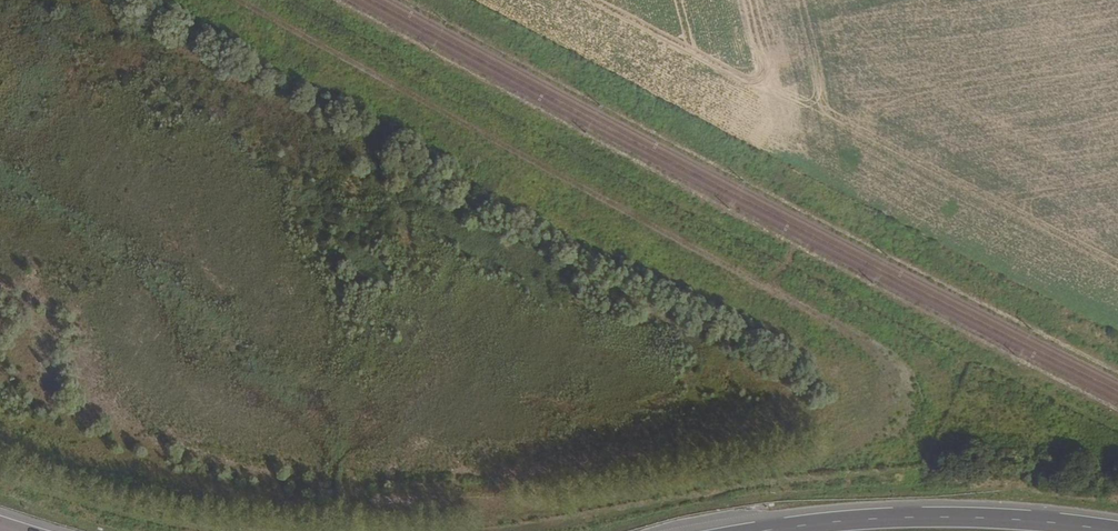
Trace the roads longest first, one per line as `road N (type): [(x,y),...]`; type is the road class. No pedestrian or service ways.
road 1 (track): [(238,0),(868,340),(888,355),(908,418)]
road 2 (motorway): [(1117,530),(929,516),(761,530)]

